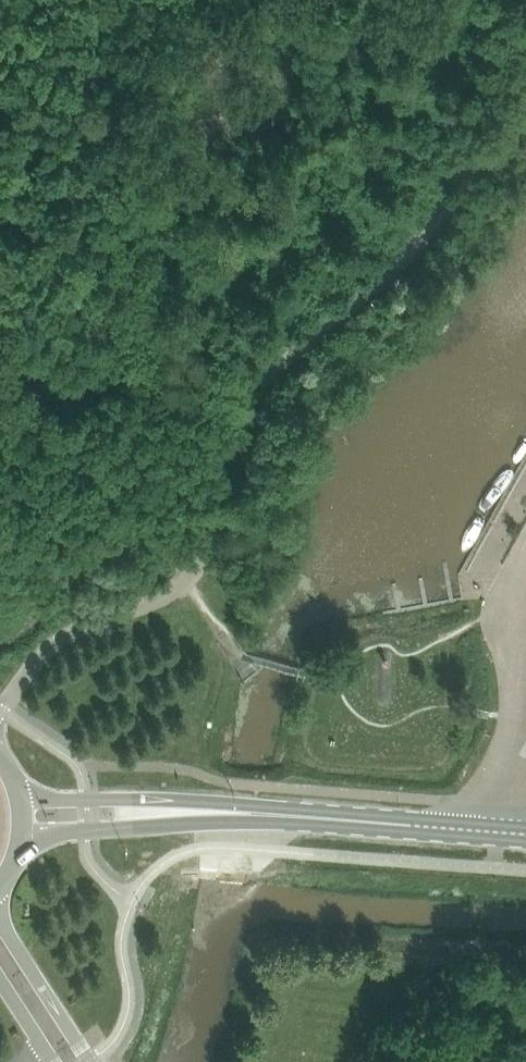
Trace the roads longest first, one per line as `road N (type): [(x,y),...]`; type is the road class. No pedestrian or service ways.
road 1 (unclassified): [(0,712),(54,644),(168,594),(194,571),(219,457),(239,412),(280,365),(411,256),(464,186),(525,81)]
road 2 (track): [(185,582),(0,361)]
road 3 (secondary): [(262,815),(247,805),(18,793)]
road 4 (secondary): [(20,845),(64,833),(247,823),(262,815)]
road 5 (secondary): [(497,832),(262,815)]
road 6 (unclassified): [(90,1061),(0,917)]
road 7 (unclassified): [(497,832),(525,676)]

